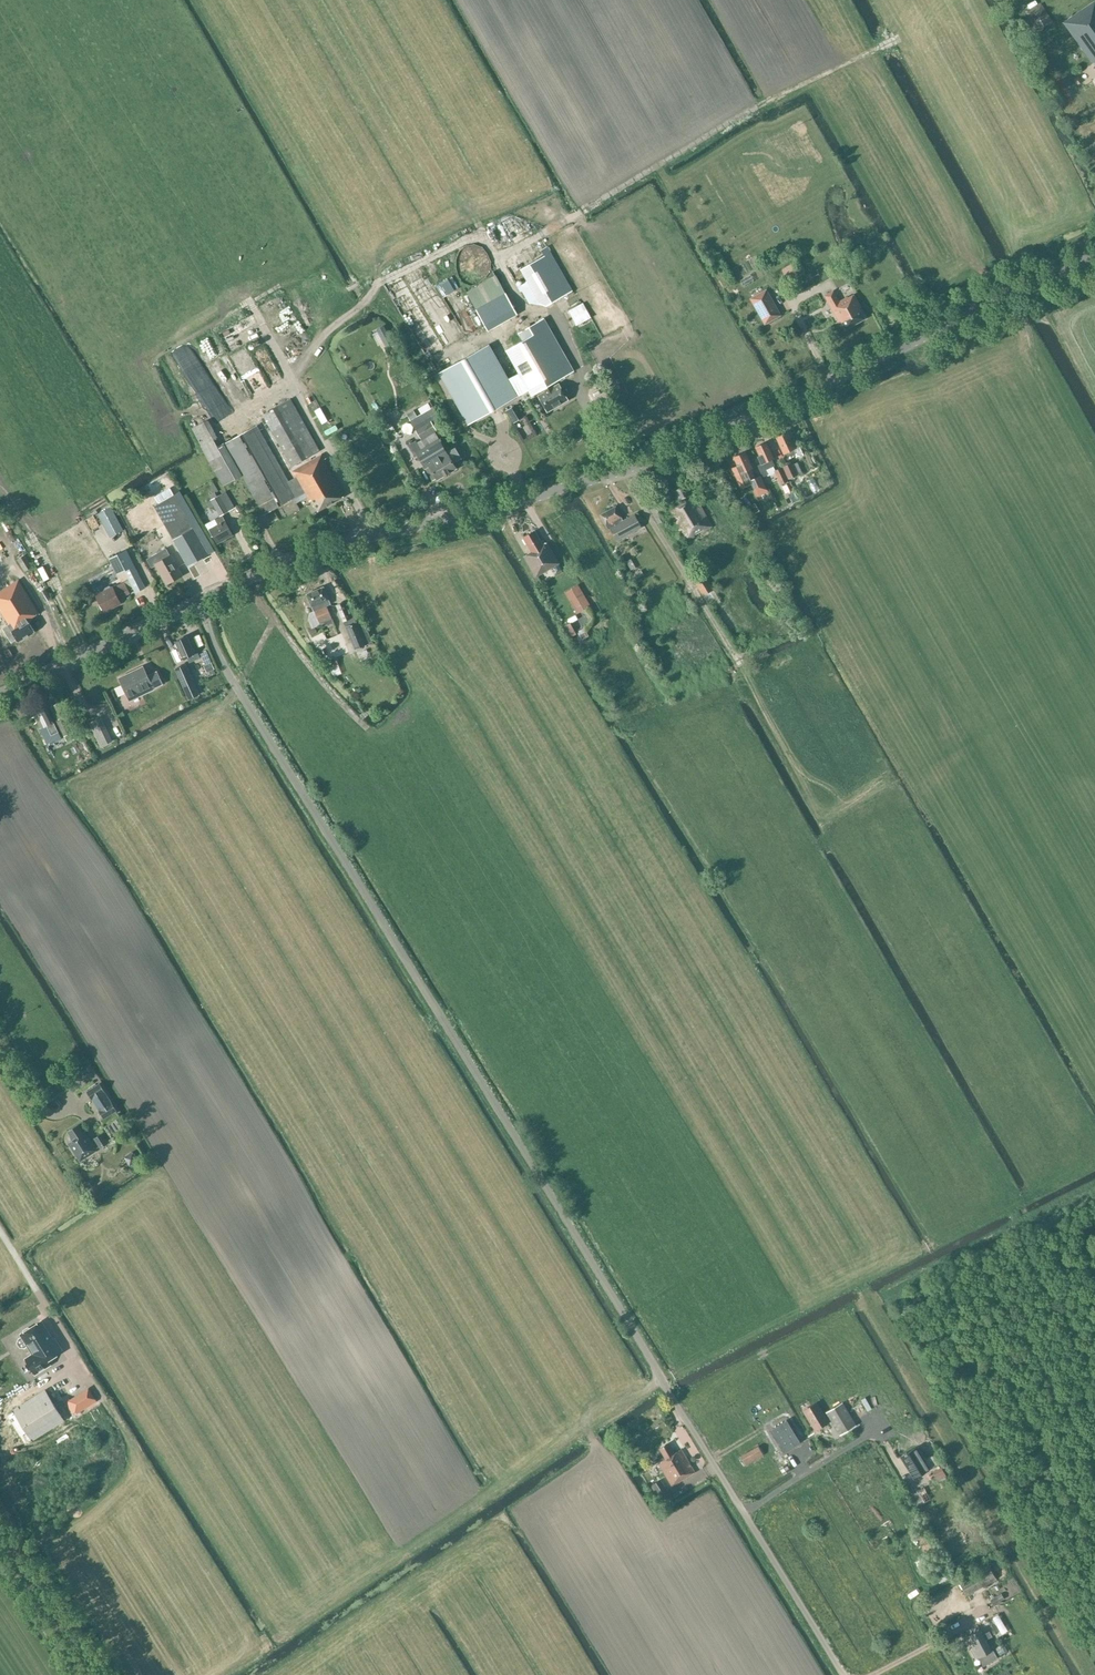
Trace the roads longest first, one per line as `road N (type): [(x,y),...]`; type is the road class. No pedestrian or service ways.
road 1 (unclassified): [(843,1674),(221,662),(198,602)]
road 2 (tertiary): [(198,602),(340,546),(655,458),(1094,257)]
road 3 (tertiary): [(0,696),(198,602)]
road 4 (track): [(741,1507),(758,1505),(867,1435),(885,1445)]

